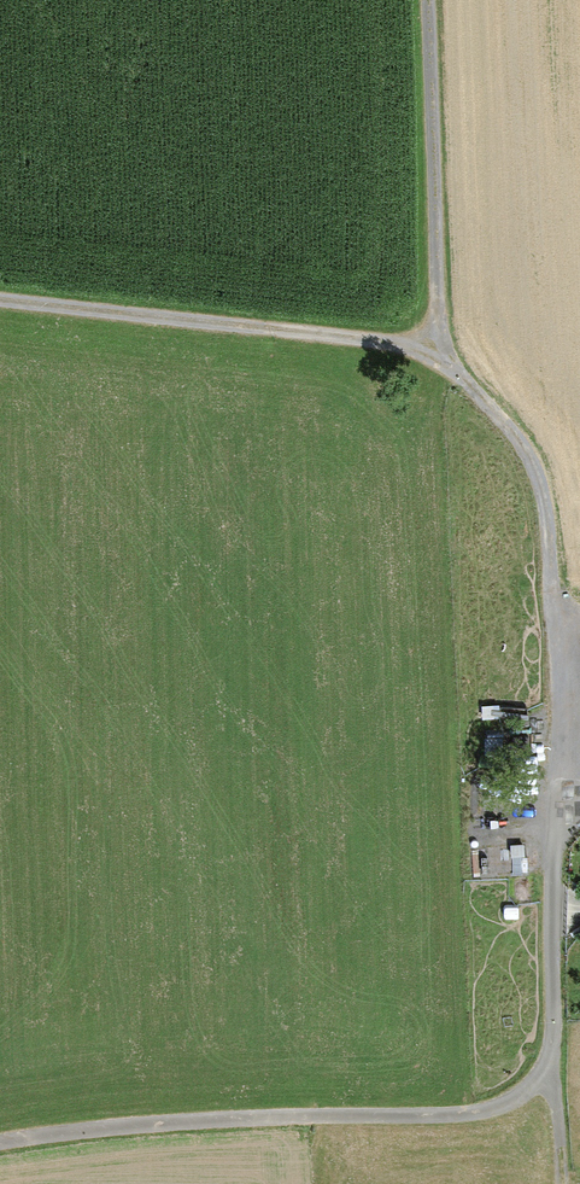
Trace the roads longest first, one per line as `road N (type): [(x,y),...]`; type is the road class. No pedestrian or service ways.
road 1 (track): [(0,1140),(136,1121),(464,1111),(500,1104),(548,1075)]
road 2 (track): [(430,351),(512,439),(538,495),(543,666),(562,756)]
road 3 (track): [(0,297),(430,351)]
road 4 (track): [(430,351),(423,0)]
road 5 (track): [(548,1075),(562,756)]

